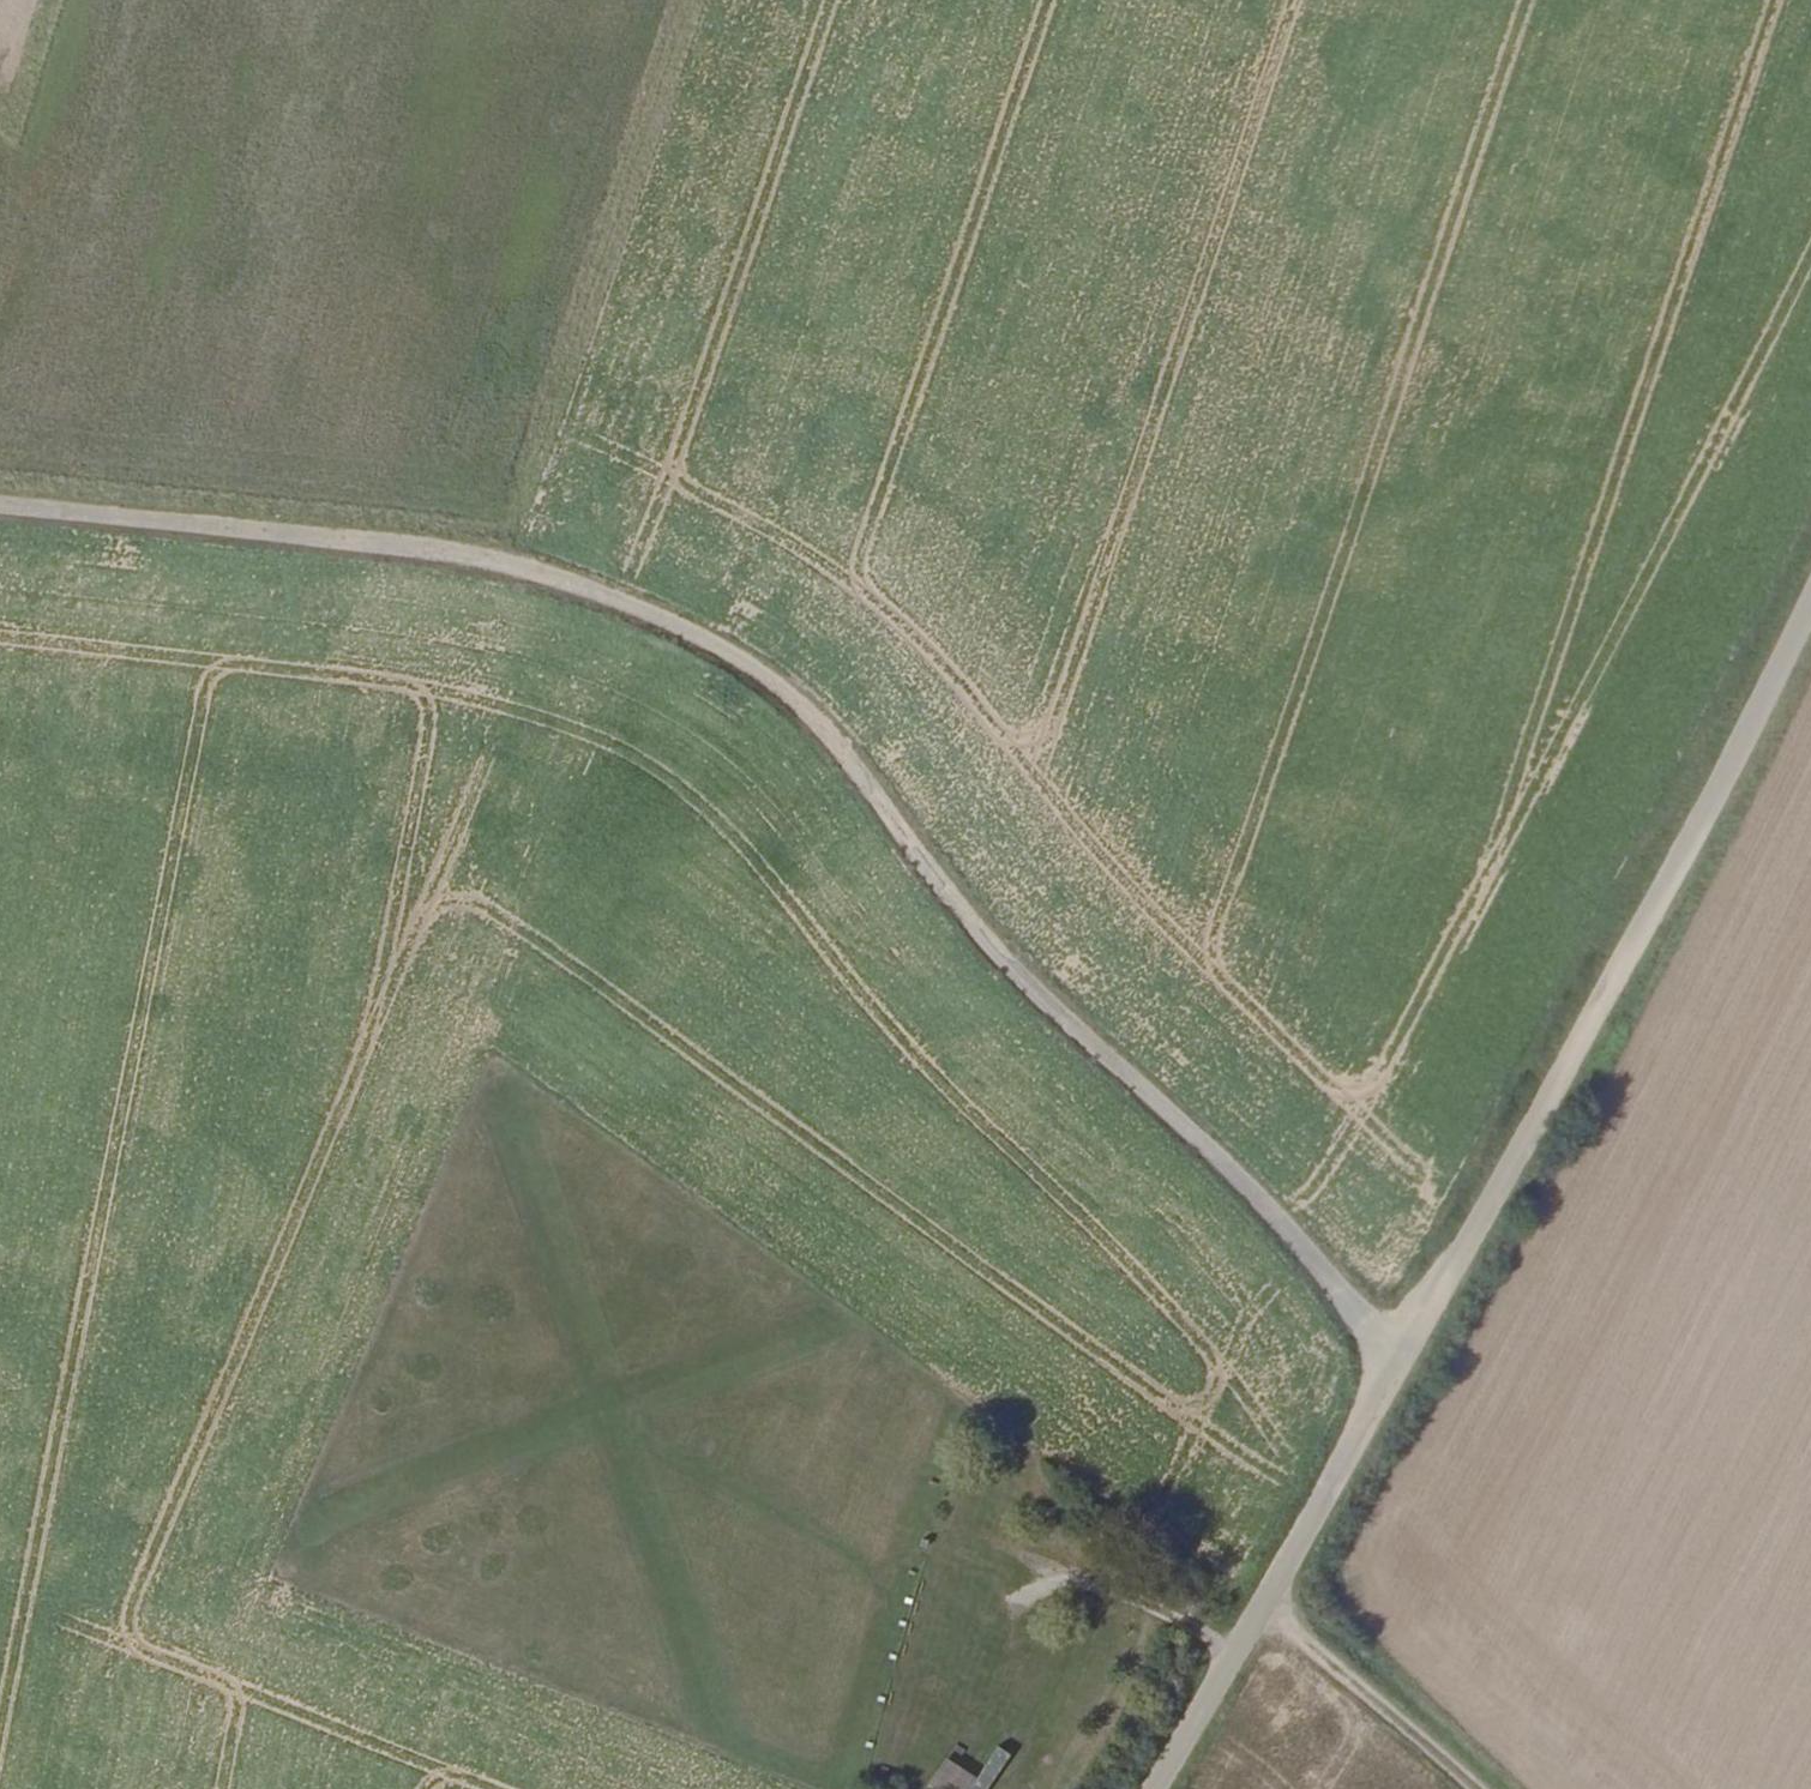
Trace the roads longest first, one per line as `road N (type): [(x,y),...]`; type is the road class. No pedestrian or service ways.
road 1 (unclassified): [(1155,1788),(1394,1352),(1516,1164),(1810,606)]
road 2 (track): [(1472,1788),(1259,1609)]

